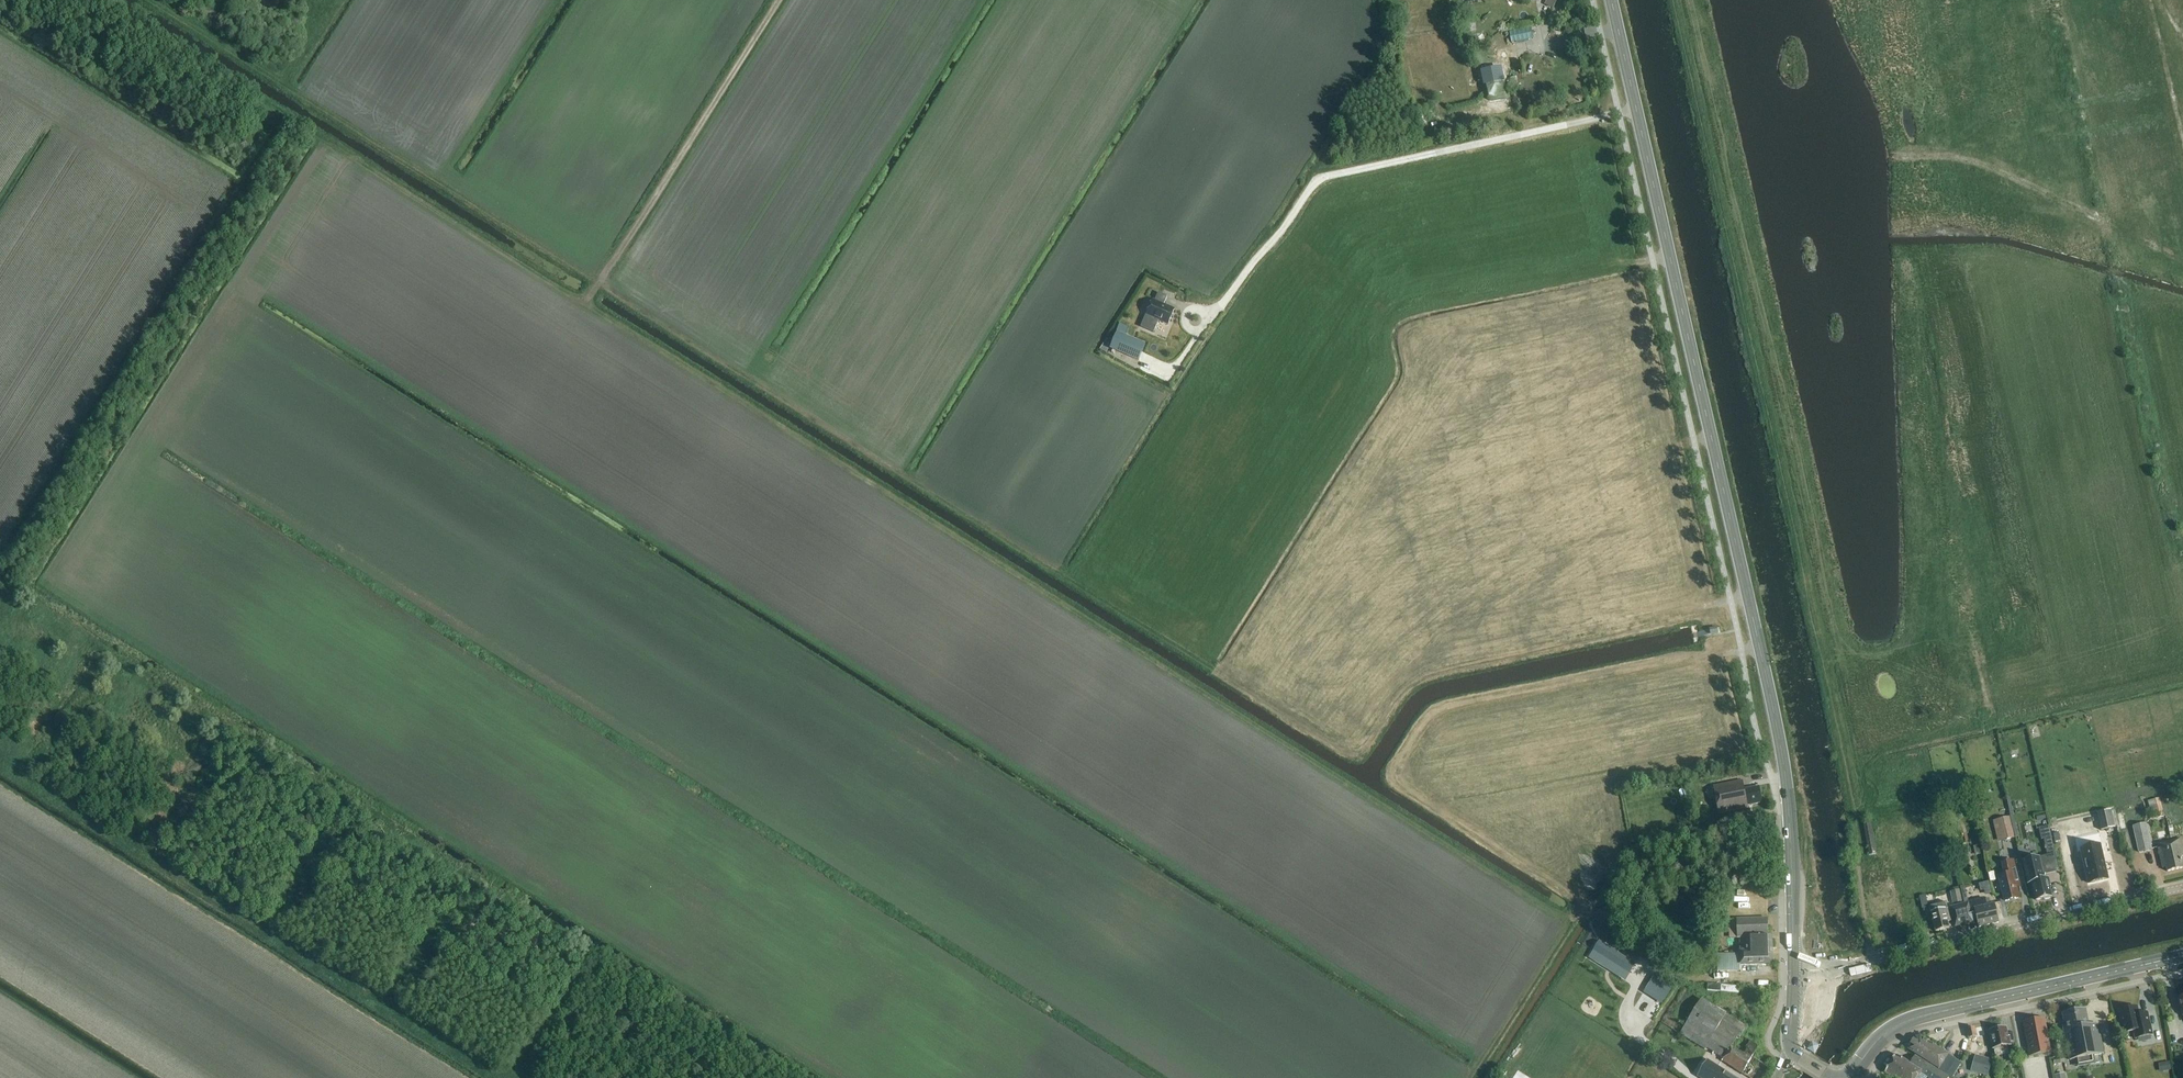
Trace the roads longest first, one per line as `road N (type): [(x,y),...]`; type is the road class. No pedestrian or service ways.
road 1 (primary): [(1794,972),(1779,734),(1611,0)]
road 2 (track): [(1470,1077),(1576,905),(1397,785),(1395,770),(1434,711),(1760,647)]
road 3 (unclassified): [(2182,888),(1794,972)]
road 4 (primary): [(1851,1077),(1873,1046),(1911,1020),(2182,955)]
road 5 (track): [(777,0),(591,295)]

